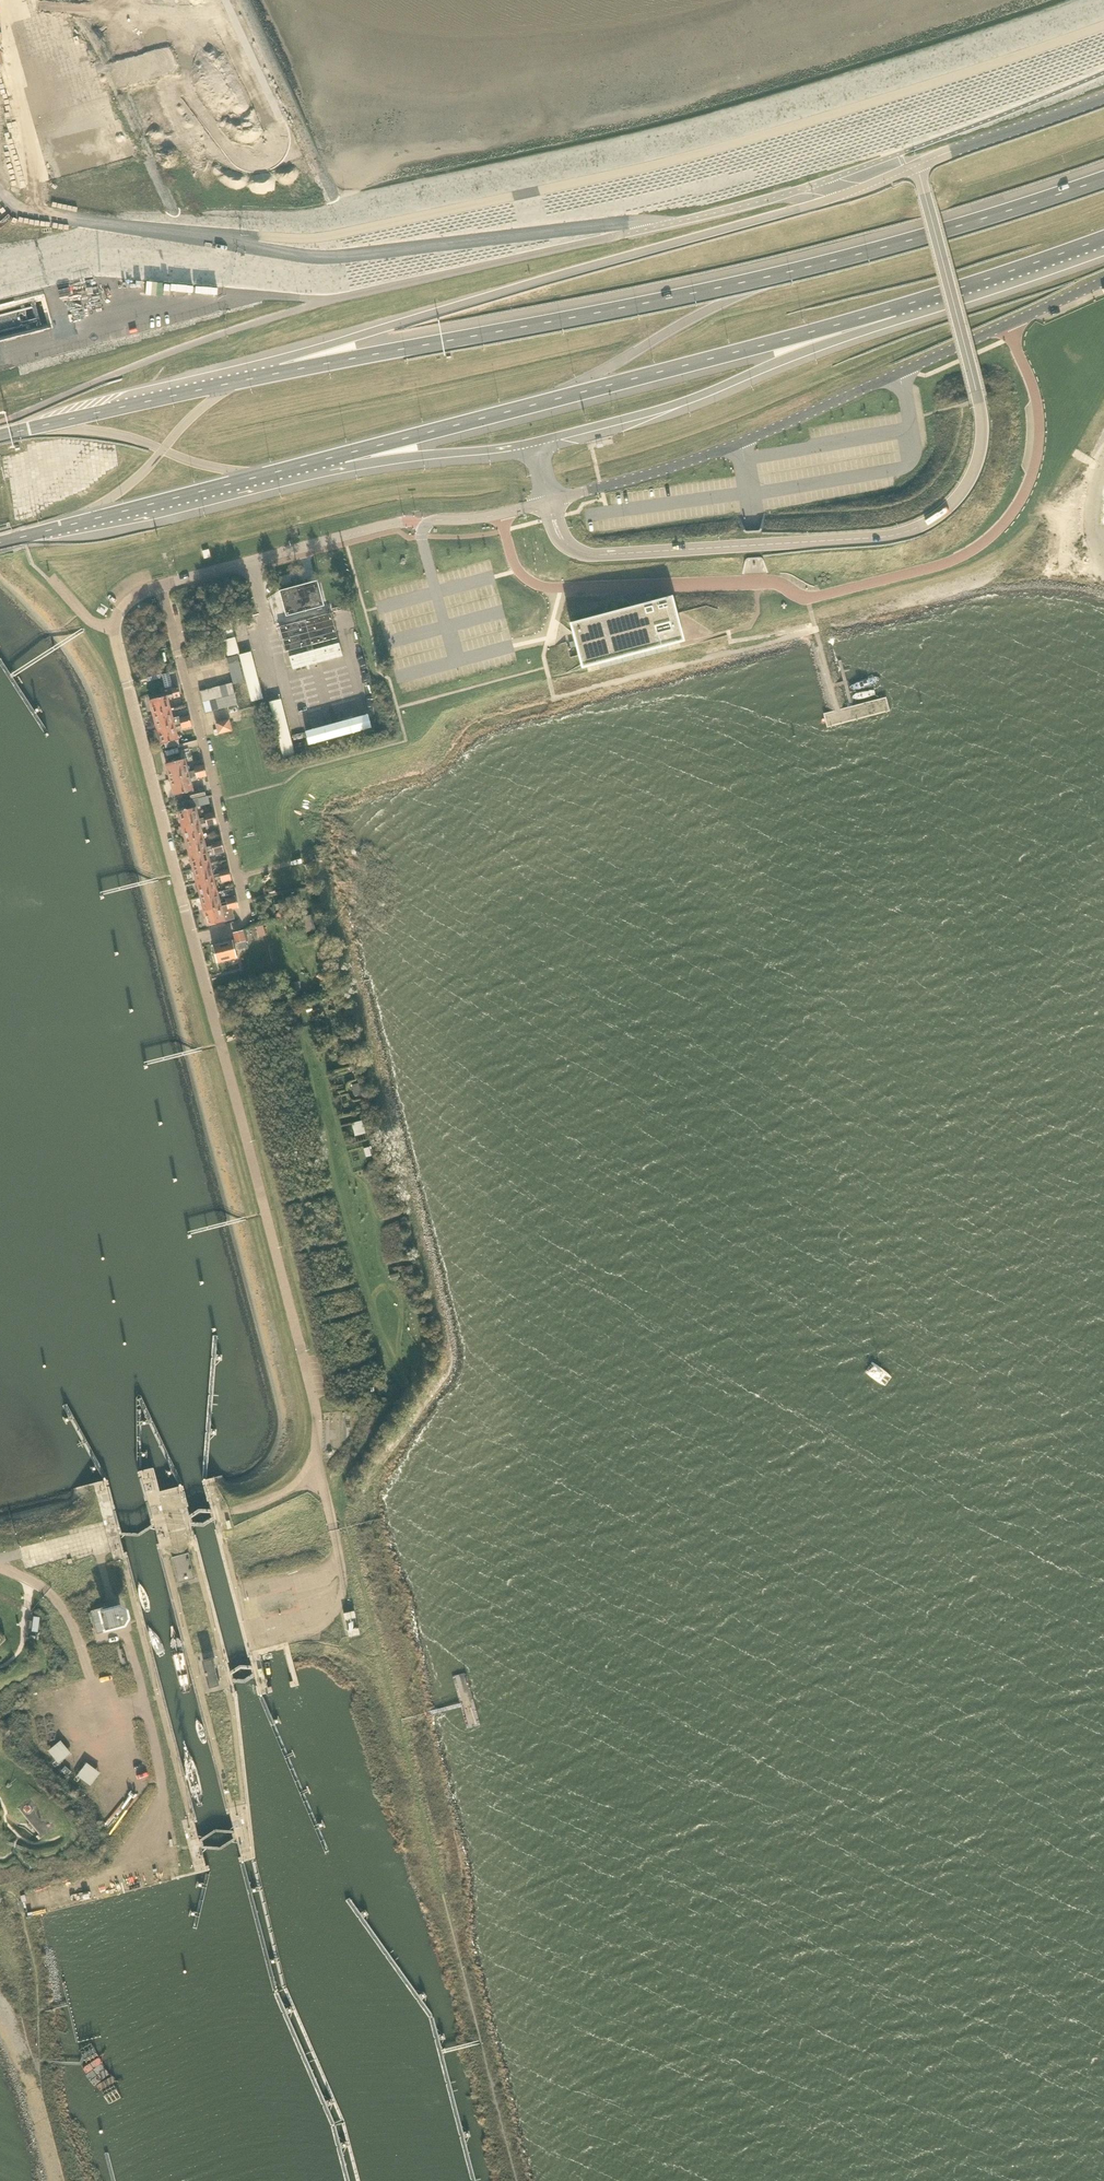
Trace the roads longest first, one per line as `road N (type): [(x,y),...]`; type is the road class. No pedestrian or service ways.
road 1 (motorway): [(1103,179),(768,276),(281,373)]
road 2 (unclassified): [(607,554),(887,537),(925,523),(960,493),(976,460),(981,416),(916,166)]
road 3 (unclassified): [(548,501),(740,442),(1103,281)]
road 4 (motorway): [(842,195),(353,338),(281,373)]
road 5 (motorway): [(338,456),(894,308)]
road 6 (unclassified): [(314,1470),(315,1408),(192,938)]
road 7 (unclassified): [(652,226),(323,257),(116,227)]
road 8 (residential): [(192,938),(235,927),(245,909),(160,586)]
road 9 (unclassified): [(160,586),(396,524),(482,517),(548,501)]
road 10 (motorway): [(533,442),(709,392),(894,308)]
road 11 (unclassified): [(192,938),(115,643),(124,603),(160,586)]
road 12 (unclassified): [(326,301),(652,226)]
road 13 (motorway): [(894,308),(1103,237)]
road 14 (motorway): [(66,525),(265,475)]
road 15 (unclassified): [(652,226),(822,180),(842,195)]
road 16 (motorway): [(234,382),(39,426)]
road 17 (unclassified): [(916,166),(1103,98)]
road 18 (motorway): [(338,456),(533,442)]
road 19 (motorway): [(39,426),(101,432),(163,450)]
road 20 (motorway): [(163,450),(124,488),(66,525)]

